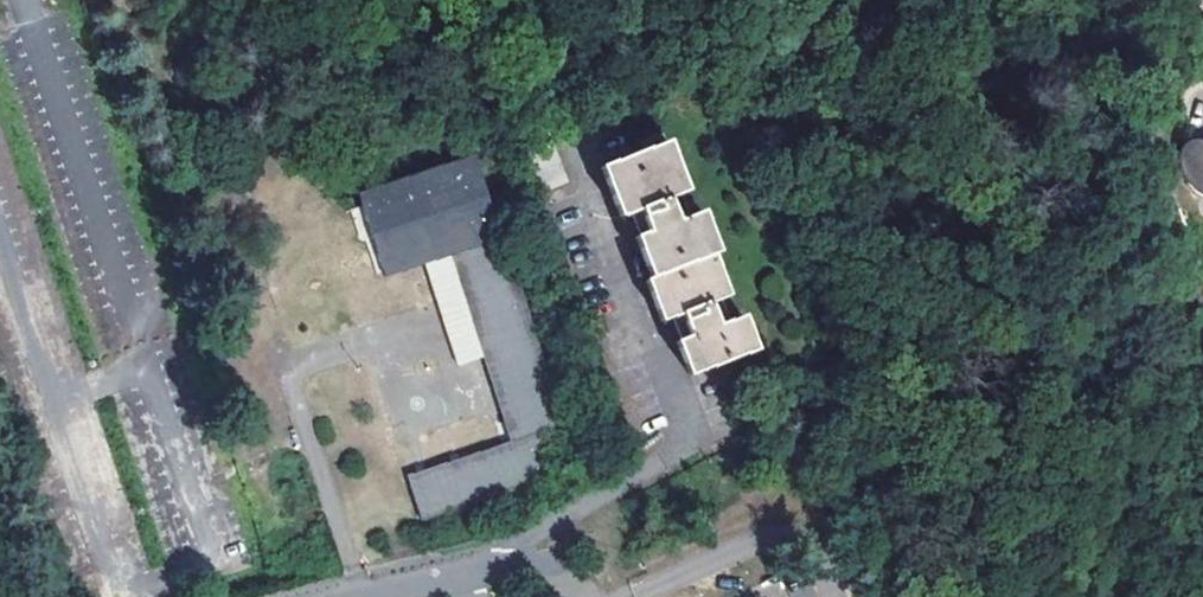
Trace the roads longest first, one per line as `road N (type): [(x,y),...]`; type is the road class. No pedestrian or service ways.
road 1 (residential): [(503,560),(534,533),(690,448),(578,153)]
road 2 (residential): [(362,596),(503,560)]

